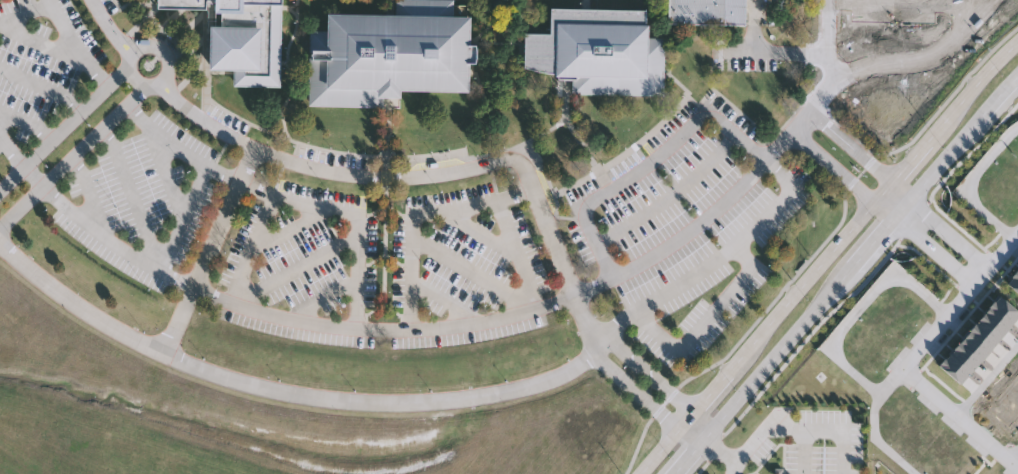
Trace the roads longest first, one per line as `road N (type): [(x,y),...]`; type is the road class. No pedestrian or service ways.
road 1 (secondary): [(1017,40),(638,473)]
road 2 (secondary): [(706,439),(851,266)]
road 3 (residential): [(893,217),(956,270),(983,278),(974,252),(911,198)]
road 4 (residential): [(905,369),(1017,237)]
road 5 (residential): [(905,369),(1017,467)]
road 6 (secondary): [(893,217),(980,120)]

